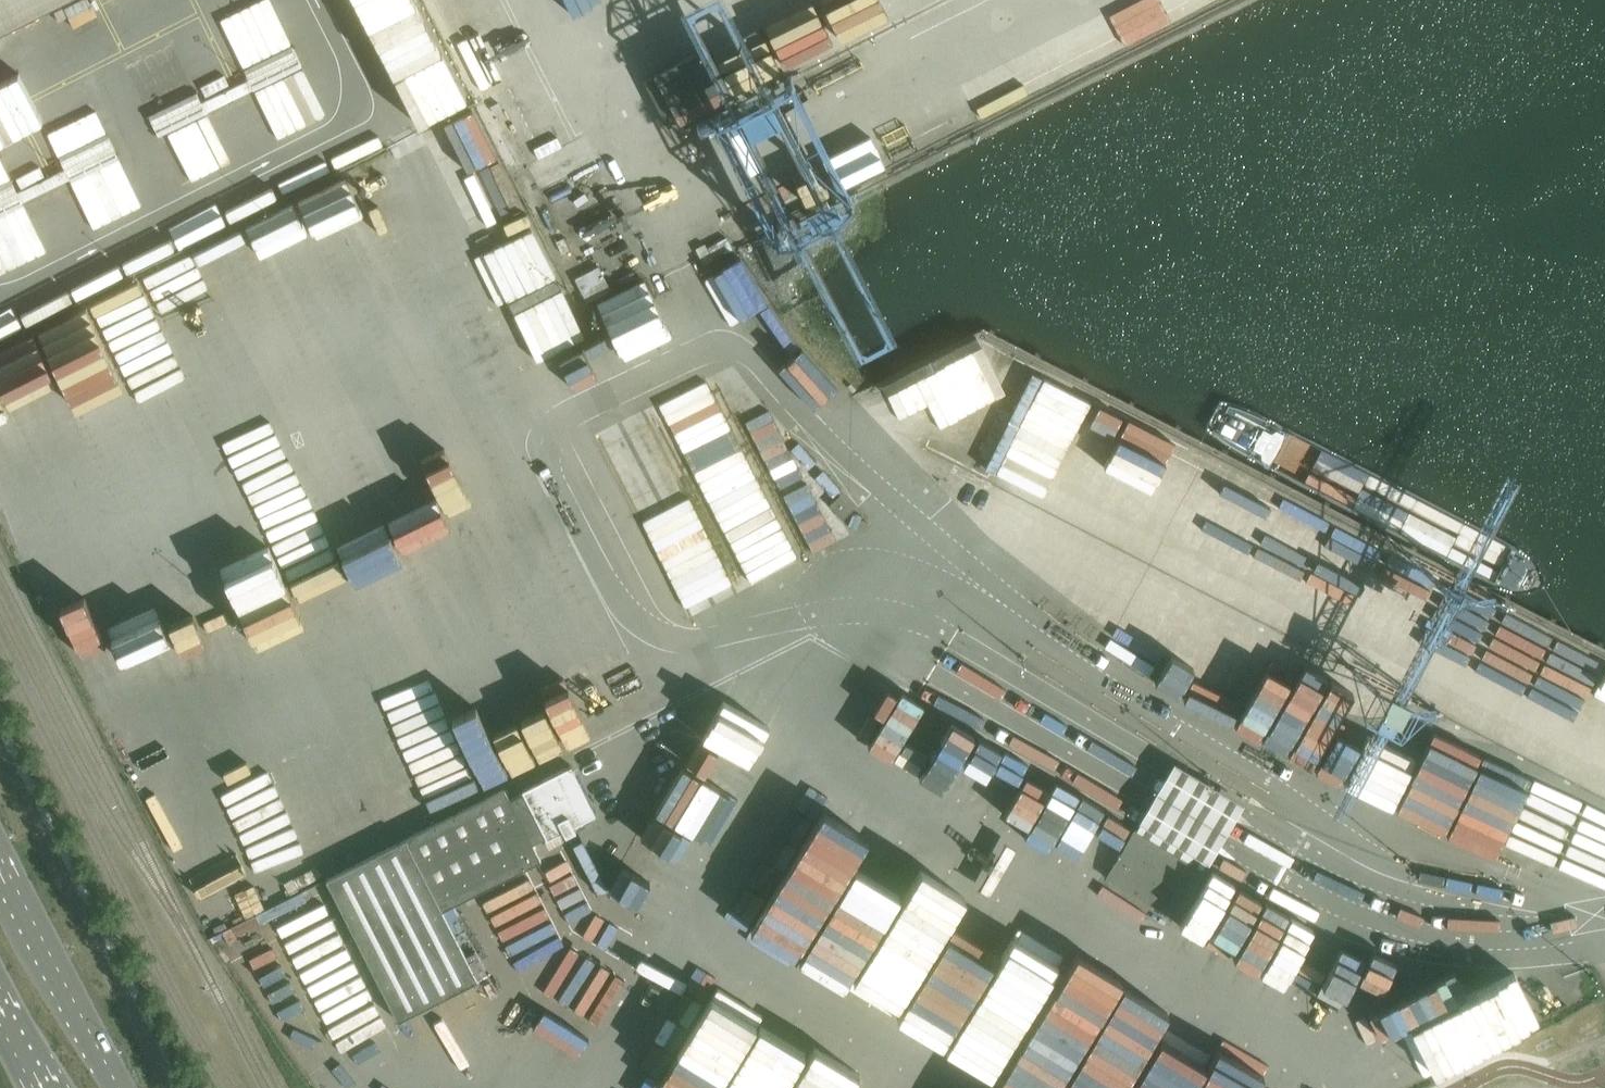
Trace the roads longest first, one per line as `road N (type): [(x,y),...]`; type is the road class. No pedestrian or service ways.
road 1 (tertiary): [(117,1087),(0,868)]

